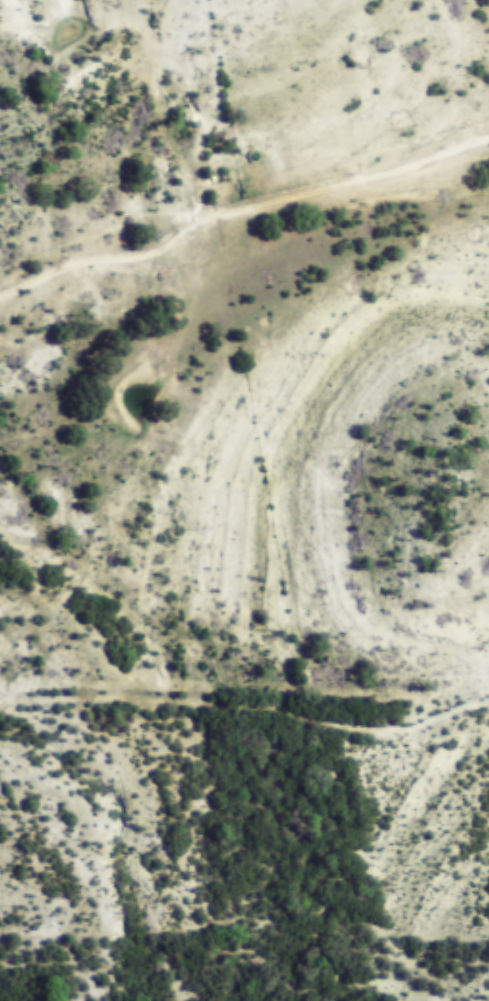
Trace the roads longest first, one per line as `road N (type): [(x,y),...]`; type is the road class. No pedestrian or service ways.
road 1 (residential): [(0,294),(68,265),(152,251),(216,213),(385,173),(488,137)]

